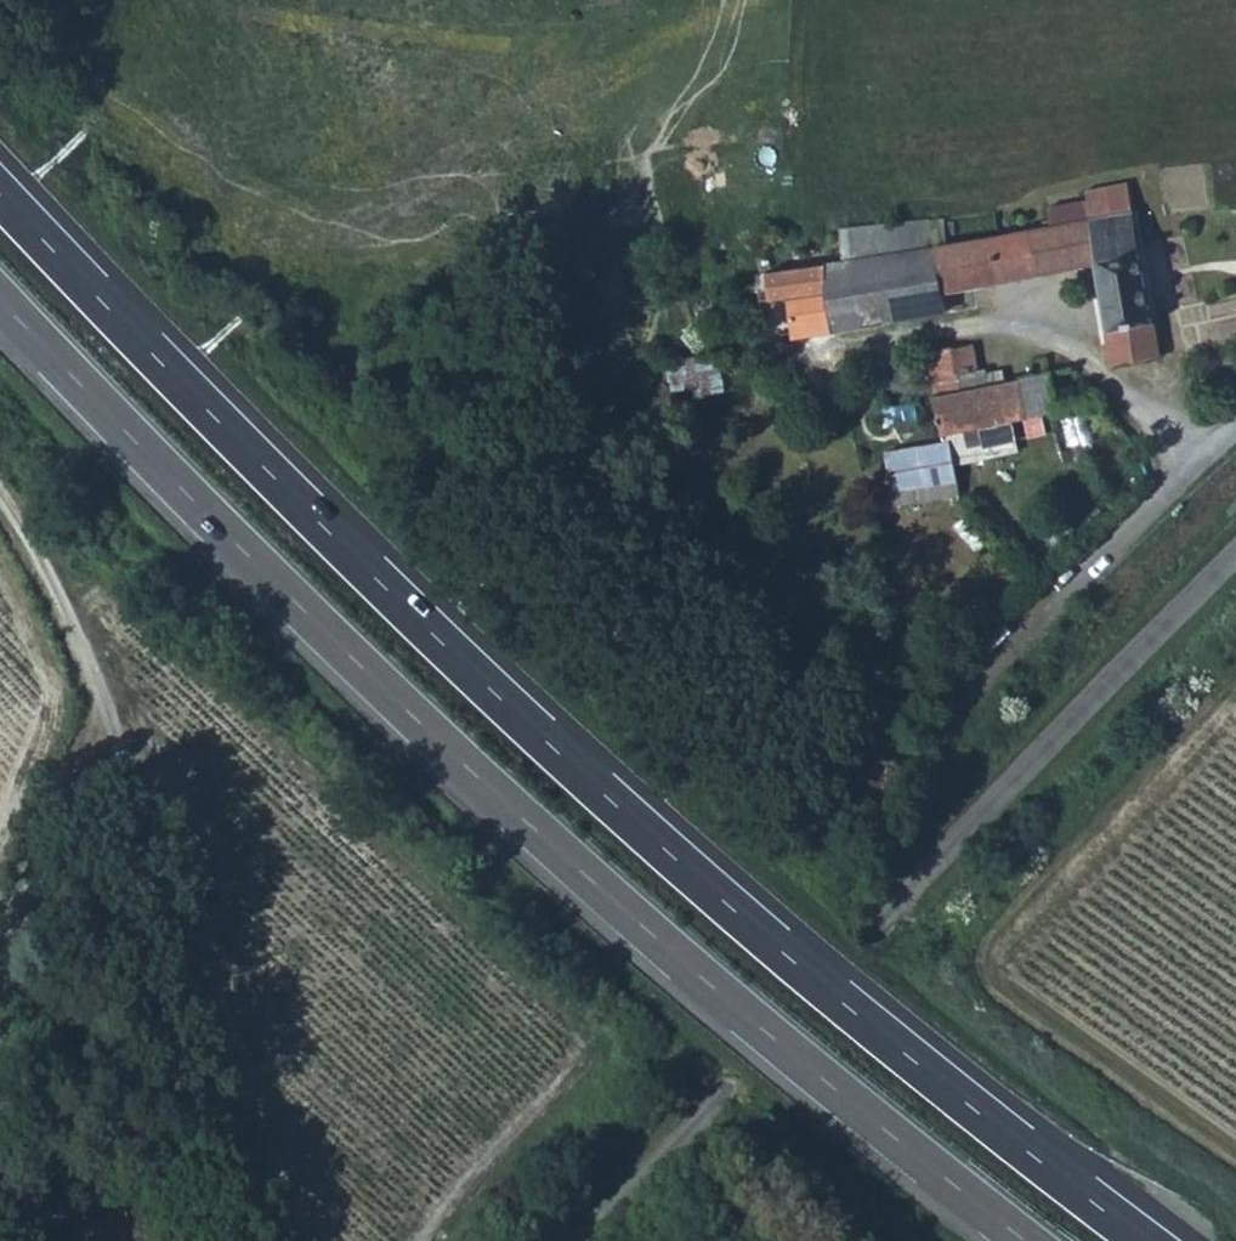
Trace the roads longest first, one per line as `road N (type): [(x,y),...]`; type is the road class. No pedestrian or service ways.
road 1 (trunk): [(1143,1240),(808,974),(520,718),(272,477),(0,194)]
road 2 (trunk): [(0,300),(367,673),(631,918),(1024,1240)]
road 3 (unclassified): [(585,1240),(1235,551)]
road 4 (track): [(0,493),(103,721),(192,948),(291,1240)]

